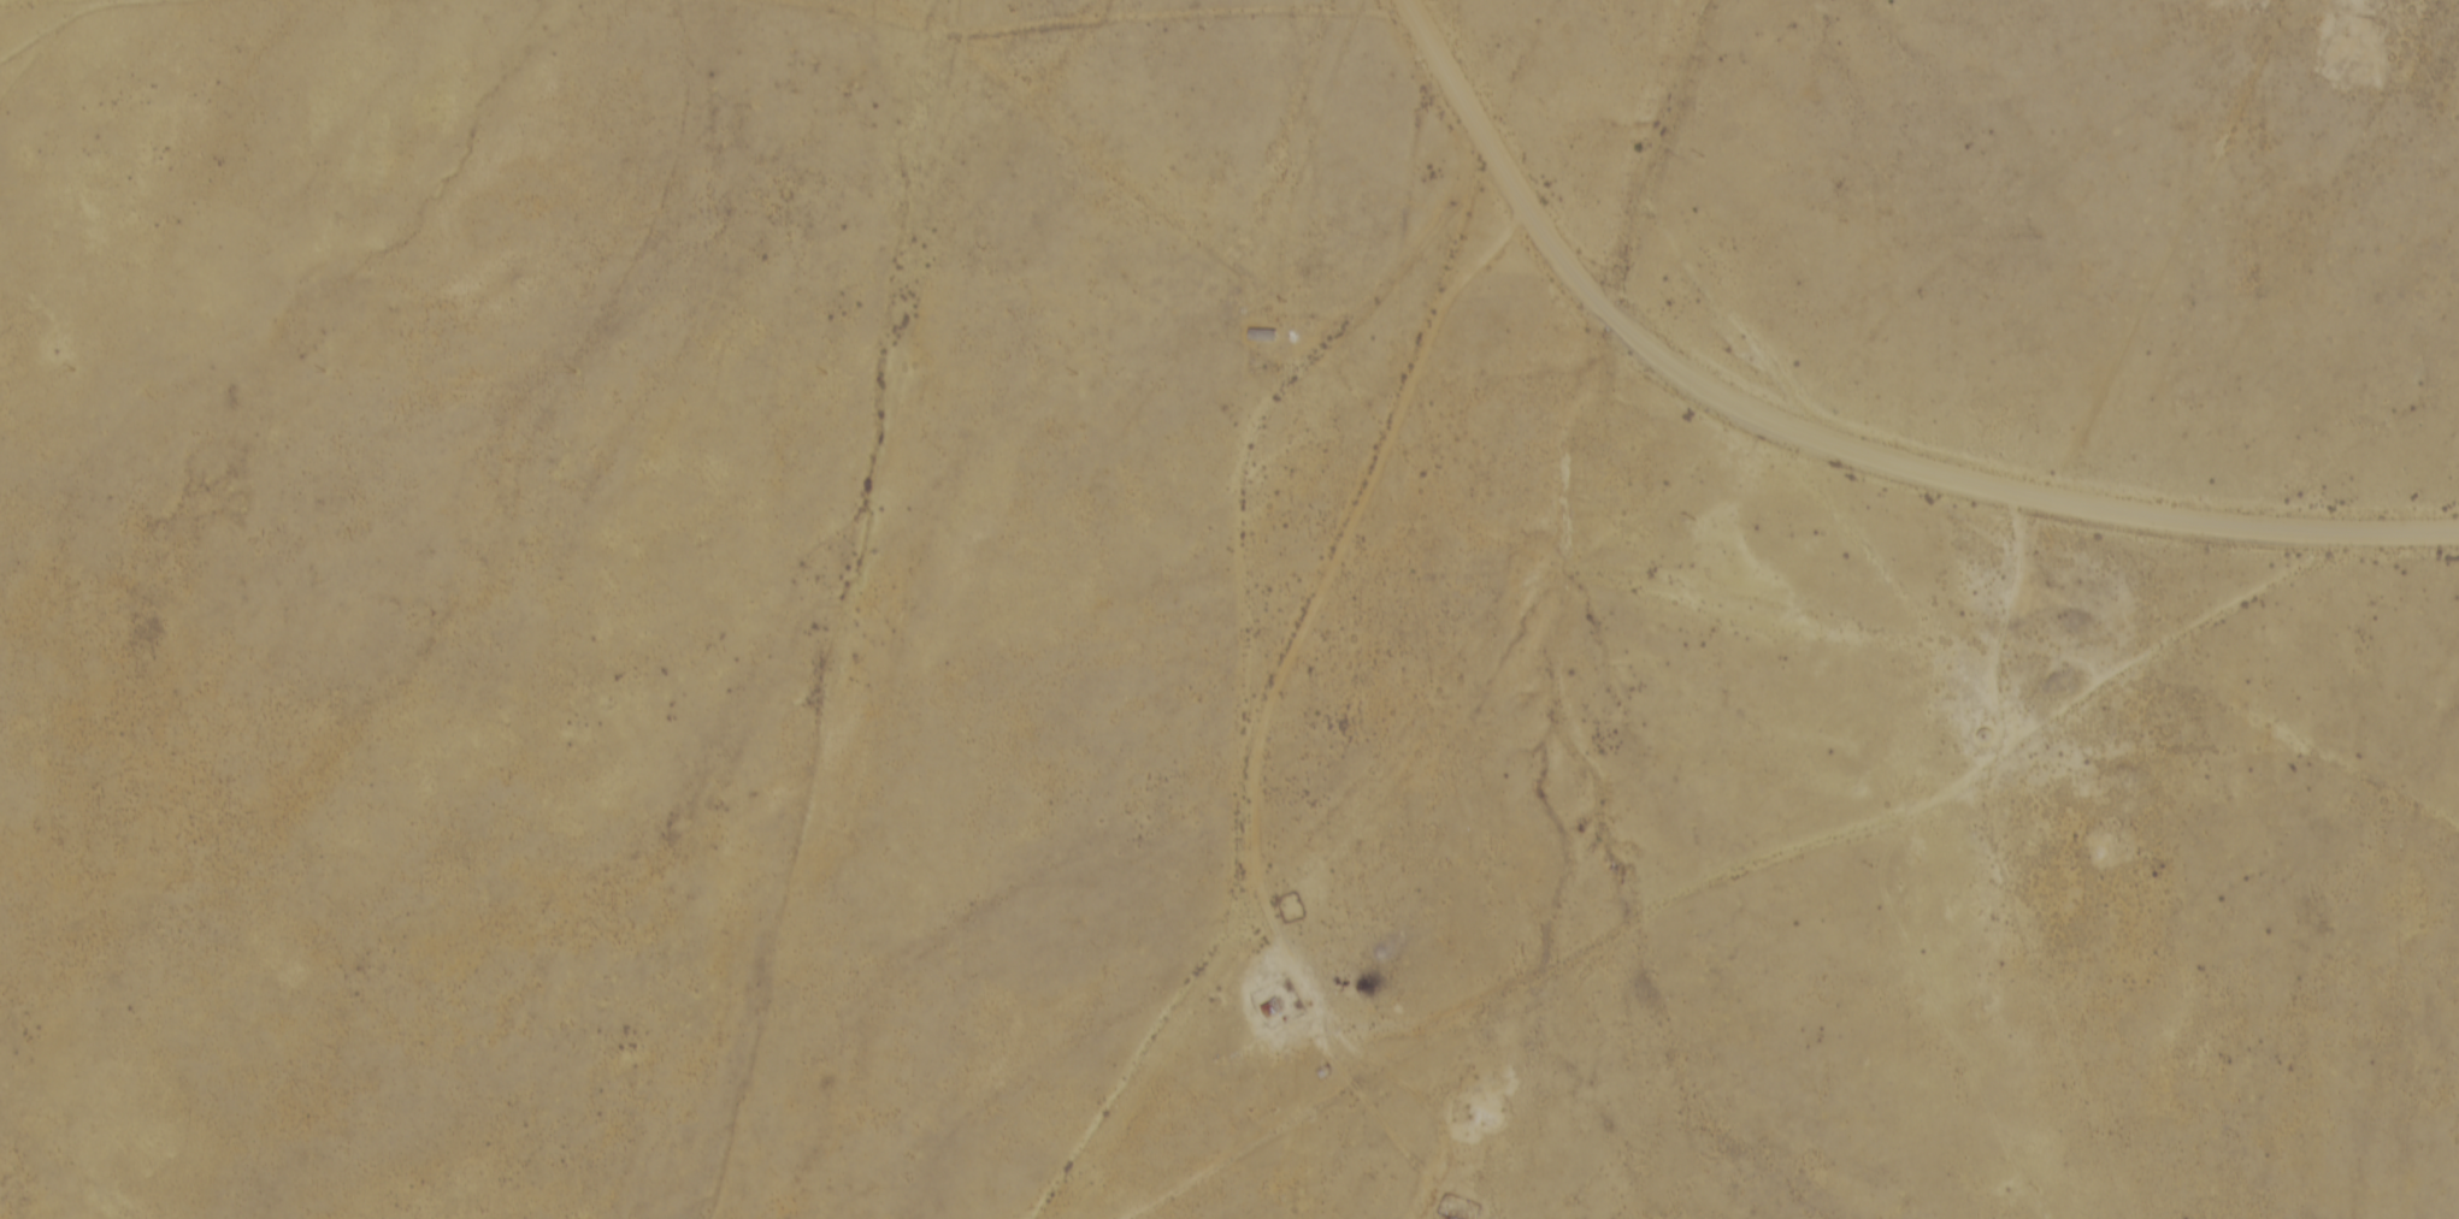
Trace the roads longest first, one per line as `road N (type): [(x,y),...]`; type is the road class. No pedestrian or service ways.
road 1 (tertiary): [(2458,530),(2221,527),(2069,504),(1795,439),(1702,393),(1578,279),(1404,0)]

